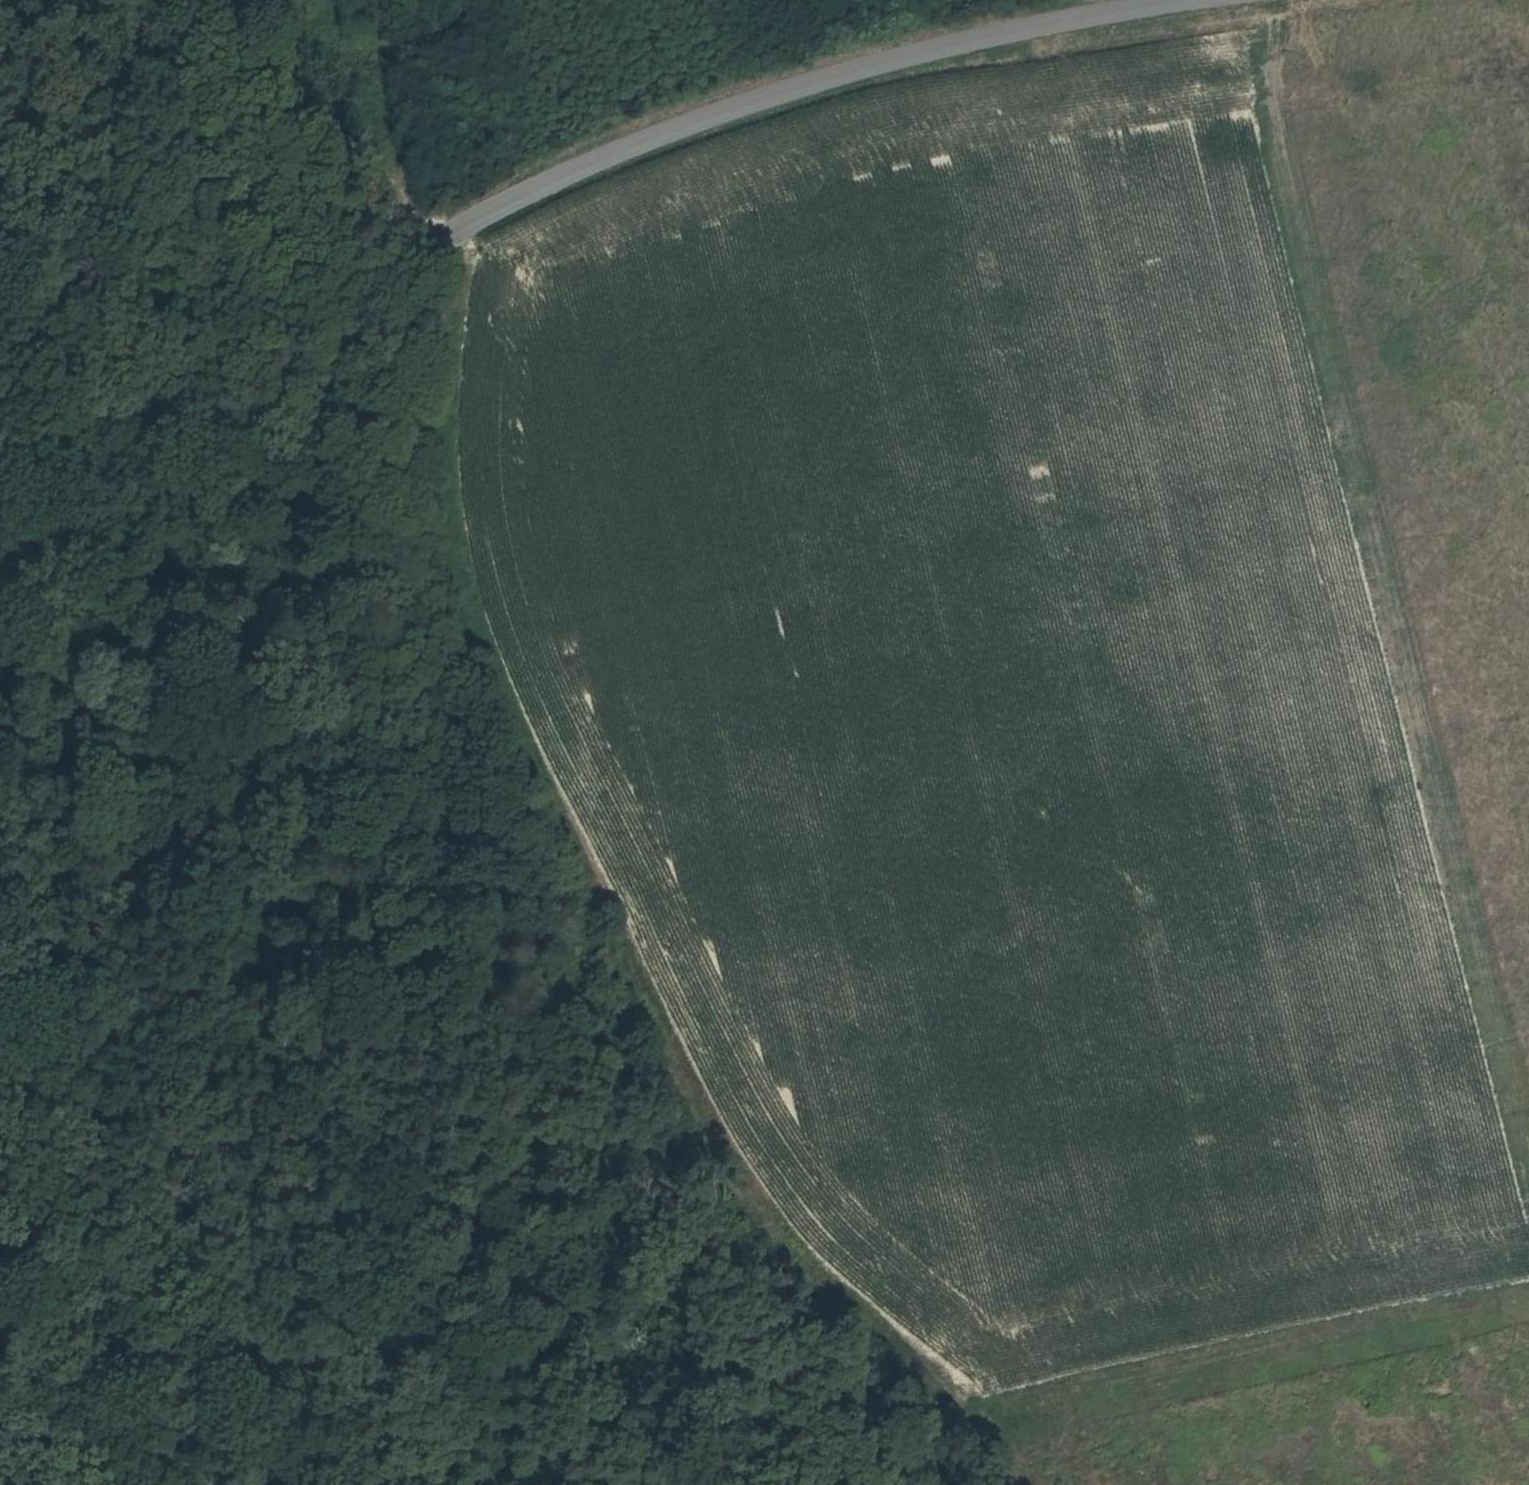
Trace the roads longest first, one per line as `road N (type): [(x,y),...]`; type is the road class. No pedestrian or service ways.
road 1 (unclassified): [(0,502),(539,187),(669,131),(877,64),(1190,0)]
road 2 (track): [(204,0),(462,231)]

